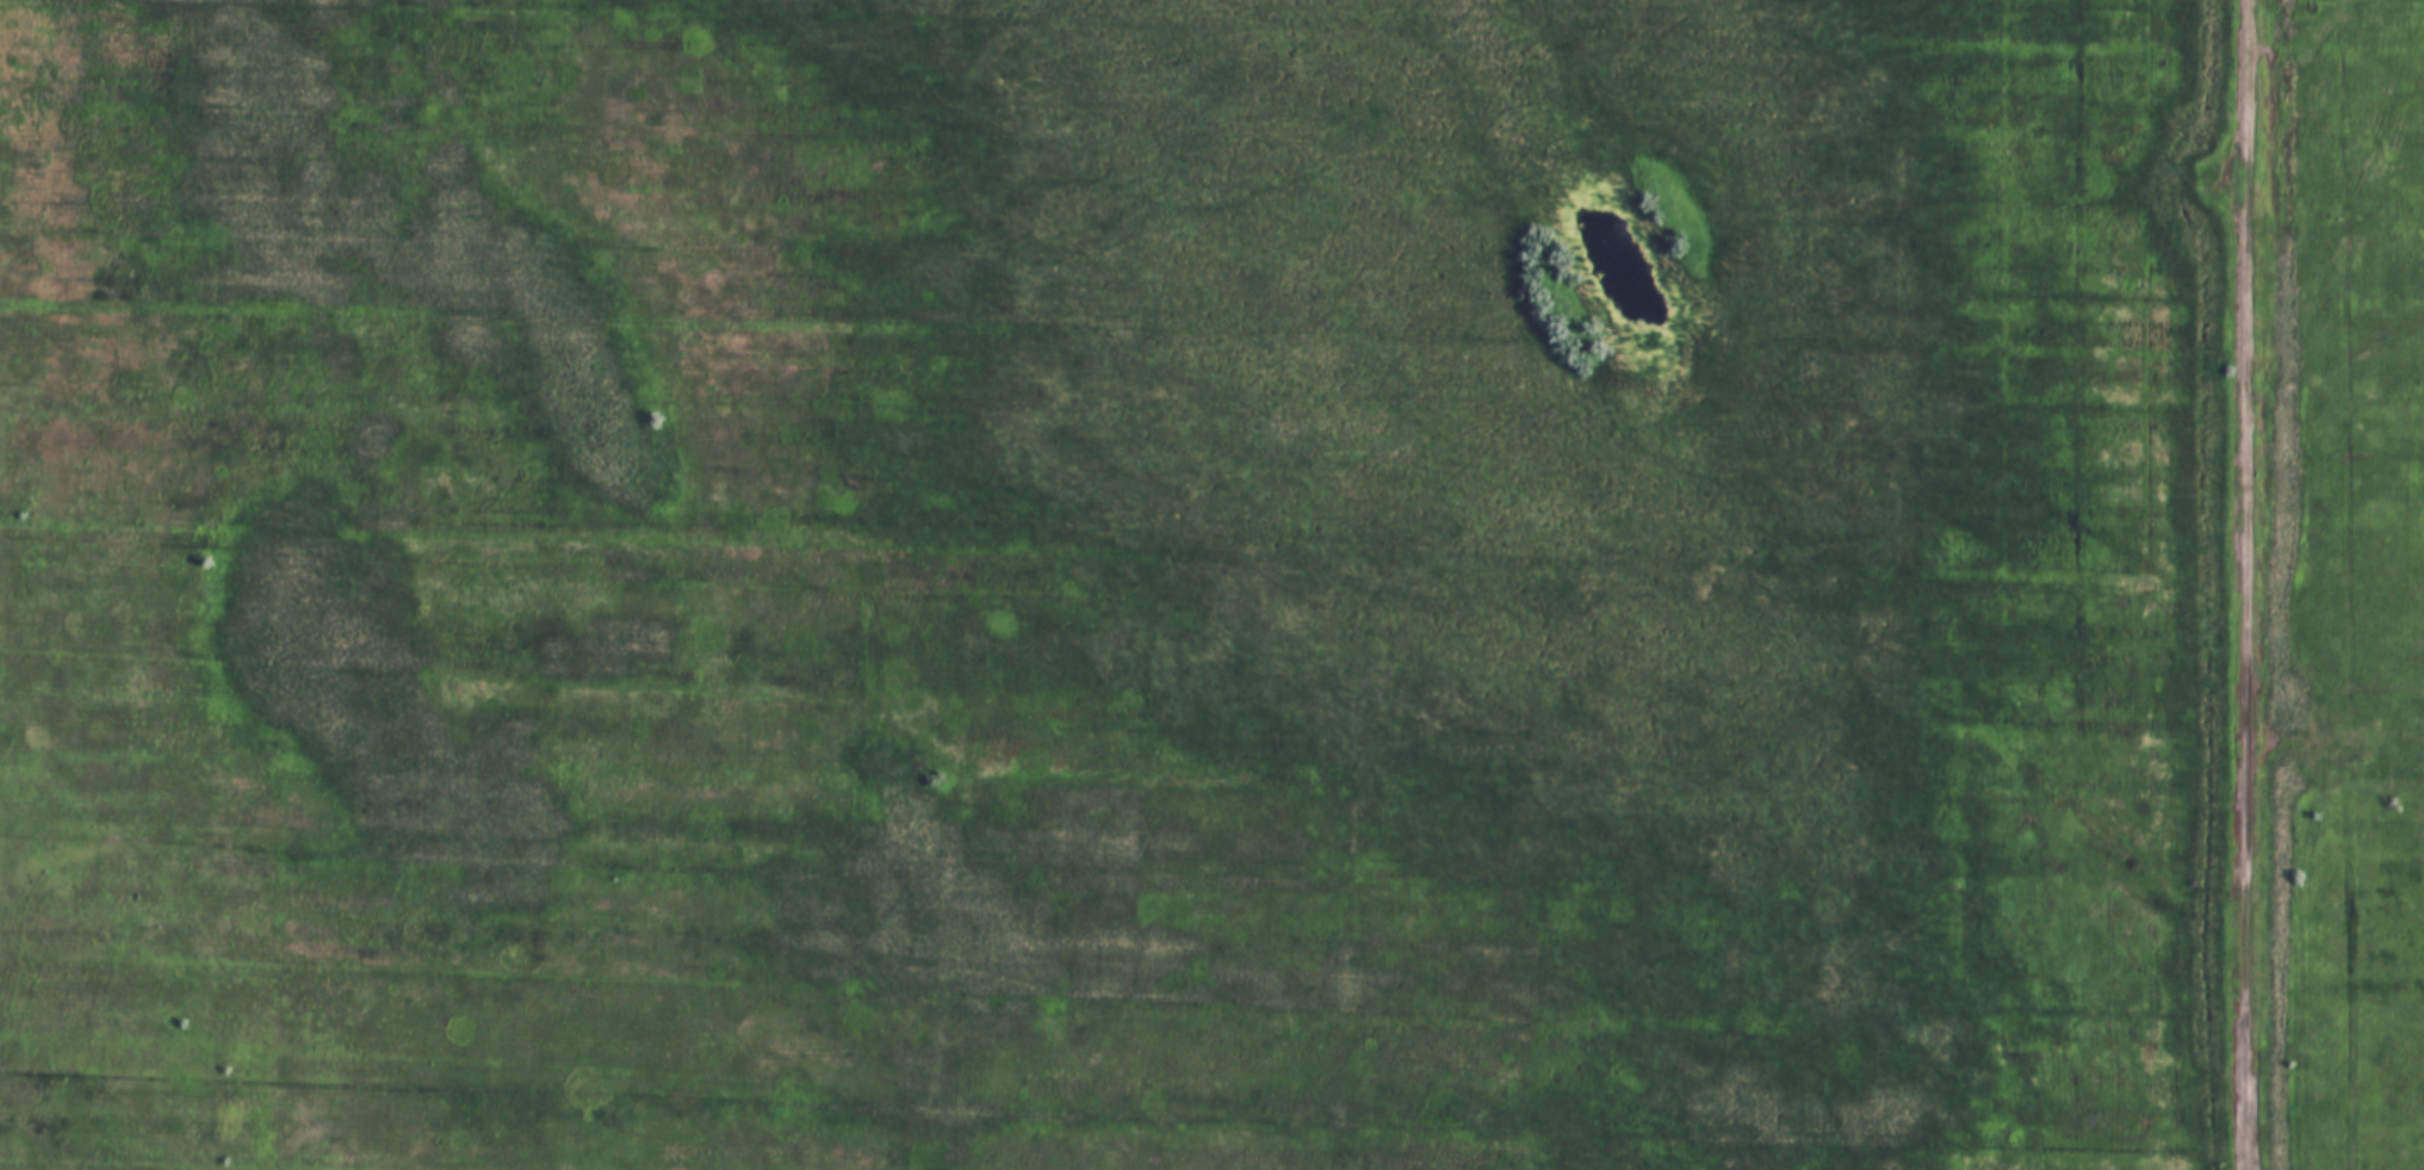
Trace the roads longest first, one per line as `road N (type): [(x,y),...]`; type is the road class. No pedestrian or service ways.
road 1 (track): [(2254,1169),(2256,0)]

